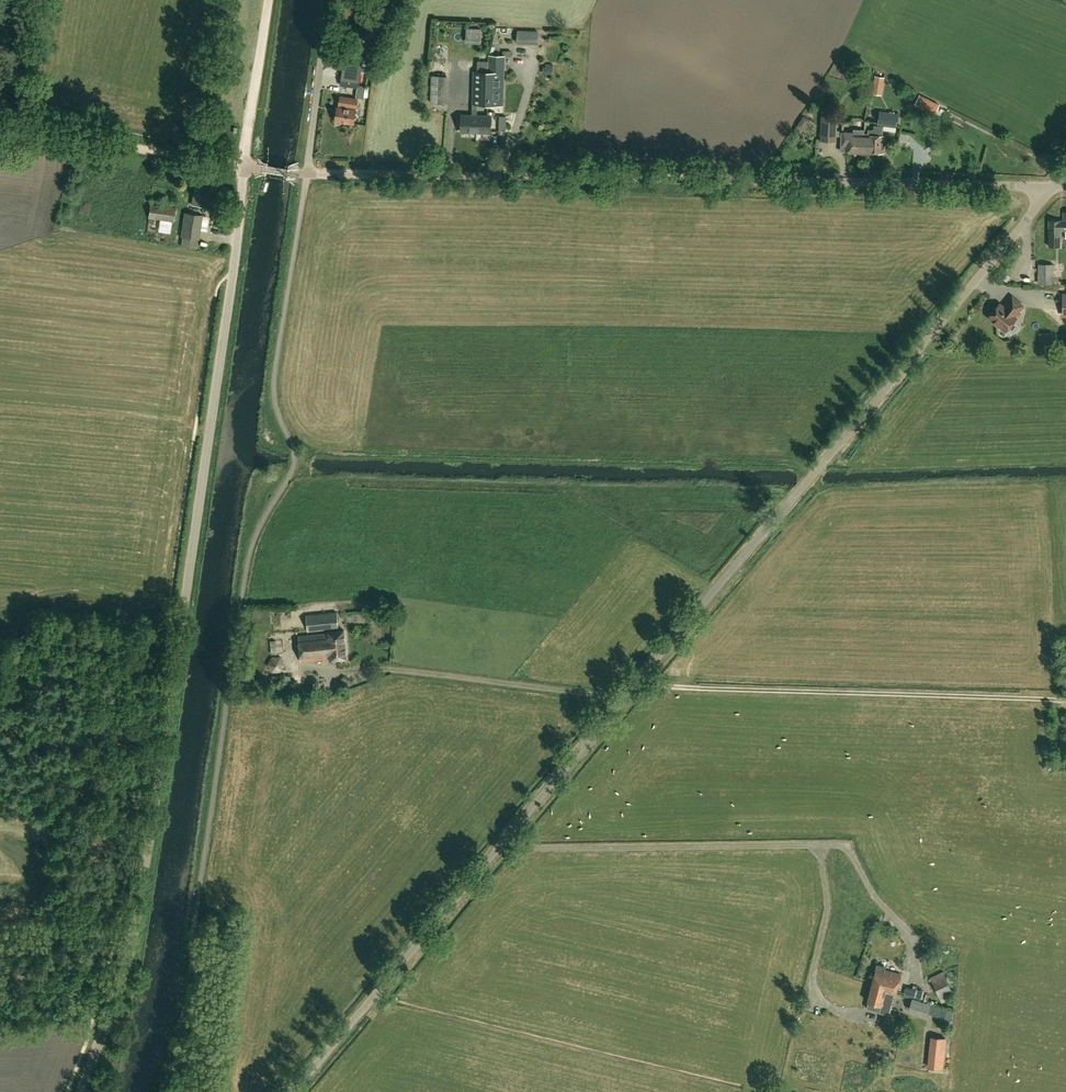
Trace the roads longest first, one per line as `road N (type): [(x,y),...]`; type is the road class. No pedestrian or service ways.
road 1 (unclassified): [(1054,187),(293,1091)]
road 2 (unclassified): [(79,1091),(133,941),(146,870),(244,167),(306,174)]
road 3 (unclassified): [(1054,187),(306,174)]
road 4 (track): [(244,167),(0,124)]
road 5 (unclassified): [(306,174),(328,0)]
road 6 (track): [(246,153),(271,0)]

